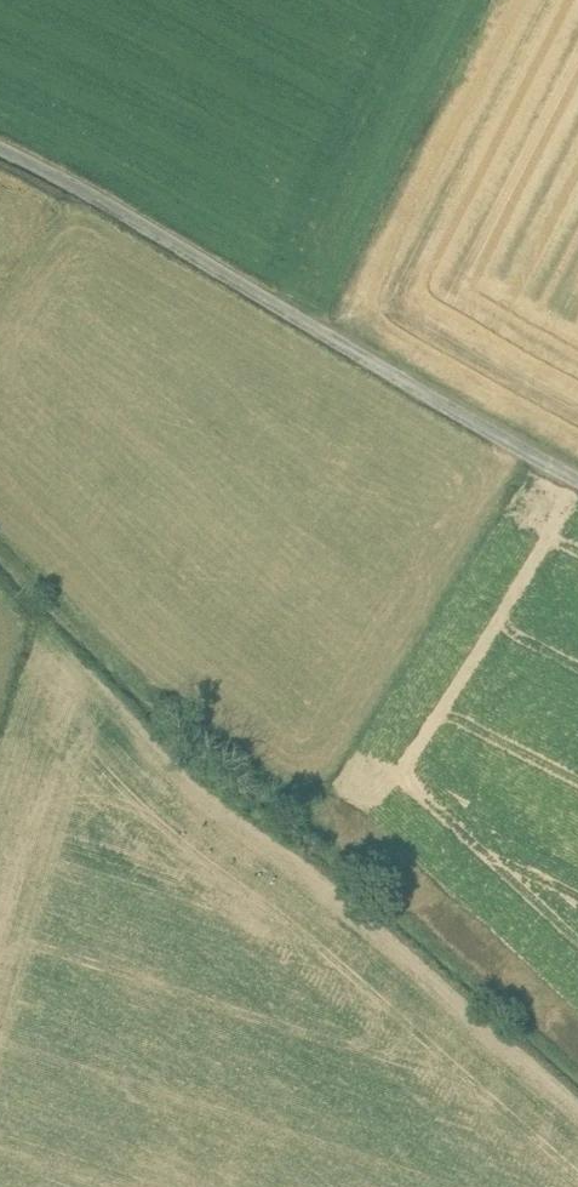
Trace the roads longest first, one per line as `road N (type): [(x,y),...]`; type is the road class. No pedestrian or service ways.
road 1 (track): [(577,482),(0,150)]

